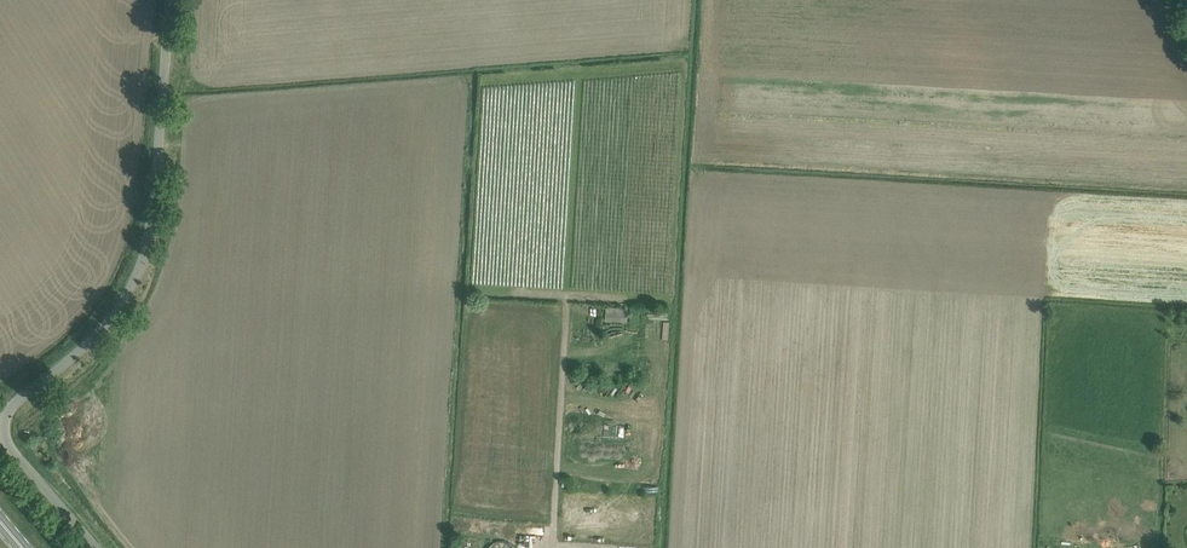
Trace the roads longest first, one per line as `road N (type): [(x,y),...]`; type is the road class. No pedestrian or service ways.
road 1 (unclassified): [(99,547),(6,444),(3,429),(13,405),(108,323),(144,256),(172,0)]

